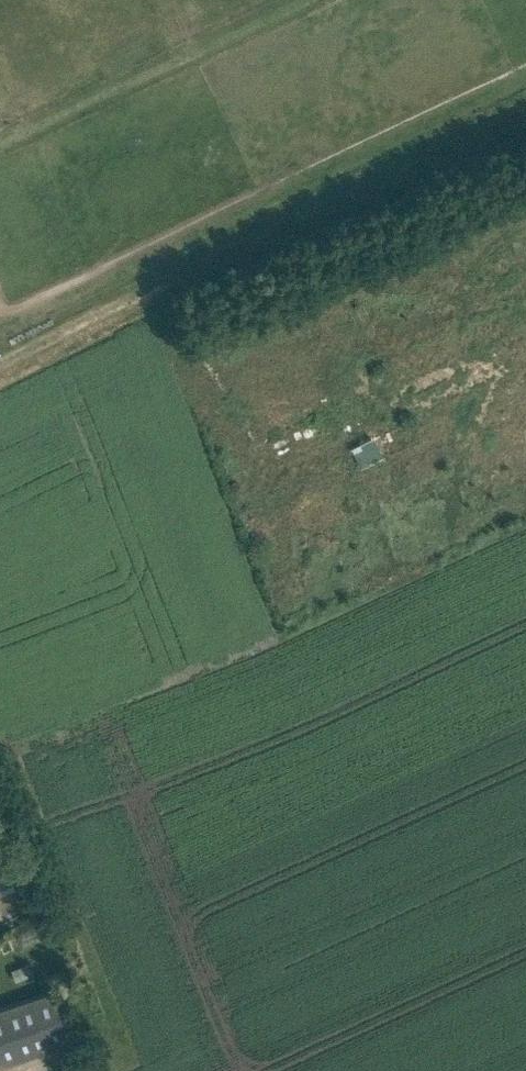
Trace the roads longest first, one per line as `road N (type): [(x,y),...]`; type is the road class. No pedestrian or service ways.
road 1 (track): [(0,361),(525,113)]

